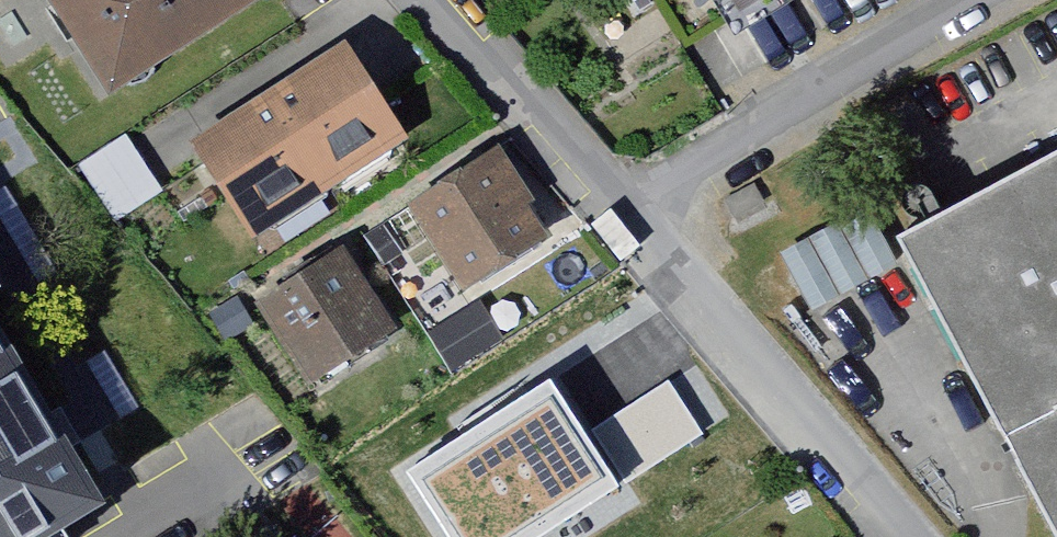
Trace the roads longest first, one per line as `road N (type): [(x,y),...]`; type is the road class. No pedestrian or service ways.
road 1 (residential): [(975,0),(765,124),(628,220),(878,536)]

